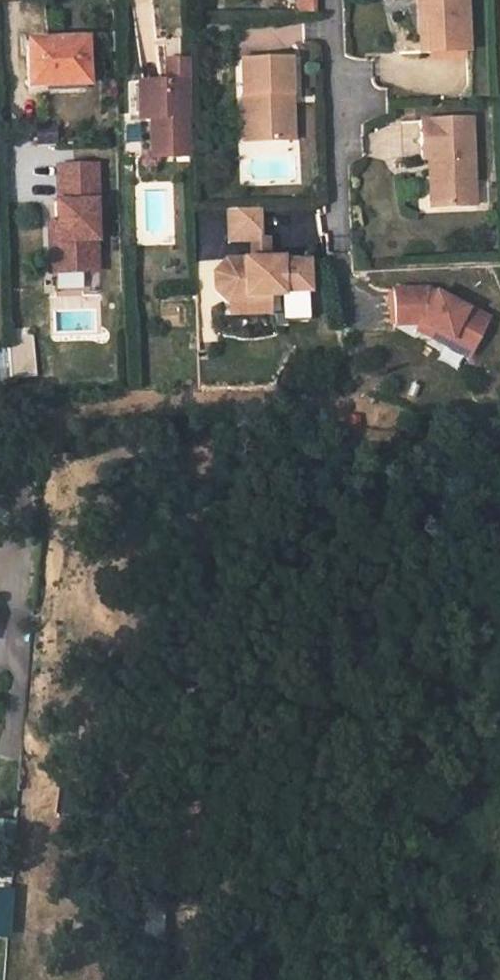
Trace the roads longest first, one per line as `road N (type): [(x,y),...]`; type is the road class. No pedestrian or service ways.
road 1 (residential): [(339,224),(331,0)]

